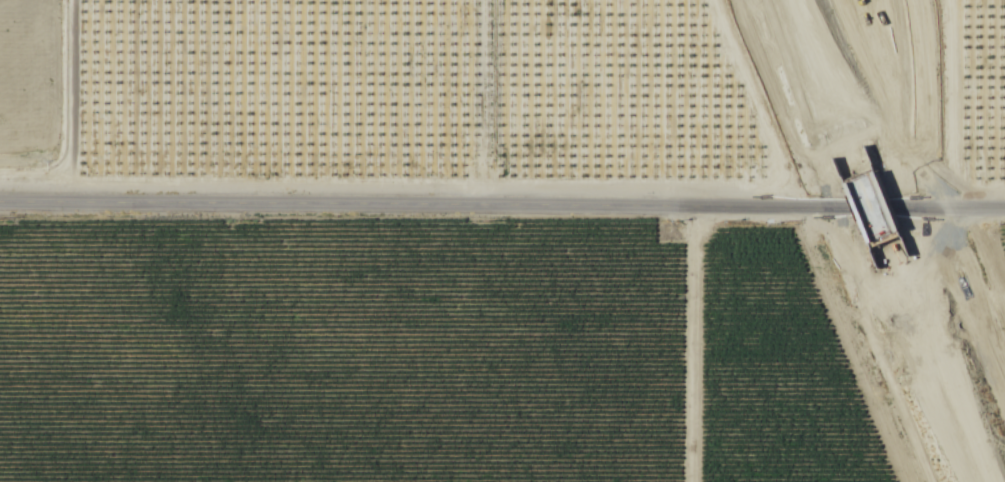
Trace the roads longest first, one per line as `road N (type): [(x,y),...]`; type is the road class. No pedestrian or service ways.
road 1 (tertiary): [(0,204),(1004,209)]
road 2 (track): [(688,207),(686,481)]
road 3 (track): [(65,0),(62,204)]

